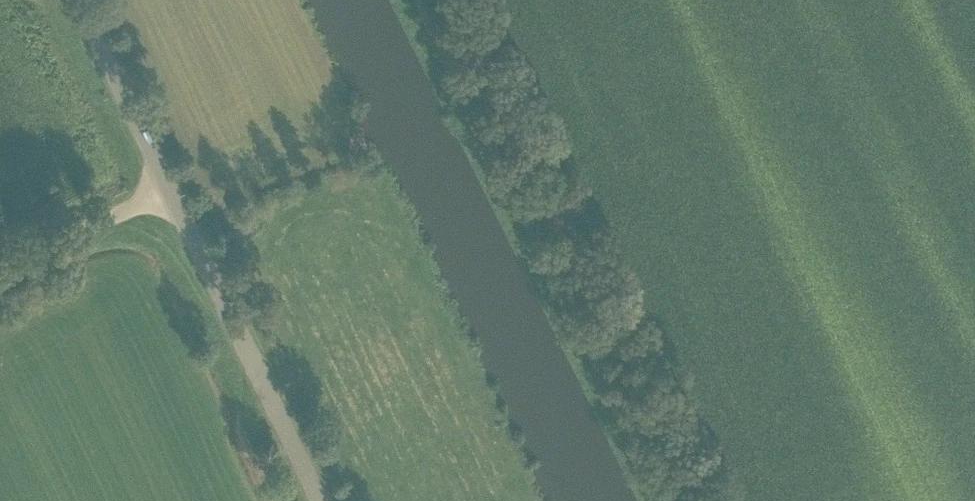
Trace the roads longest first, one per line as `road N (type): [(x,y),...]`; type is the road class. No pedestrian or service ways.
road 1 (unclassified): [(458,0),(701,500)]
road 2 (tertiary): [(321,500),(170,199)]
road 3 (tertiary): [(170,199),(79,0)]
road 4 (unclassified): [(0,272),(170,199)]

